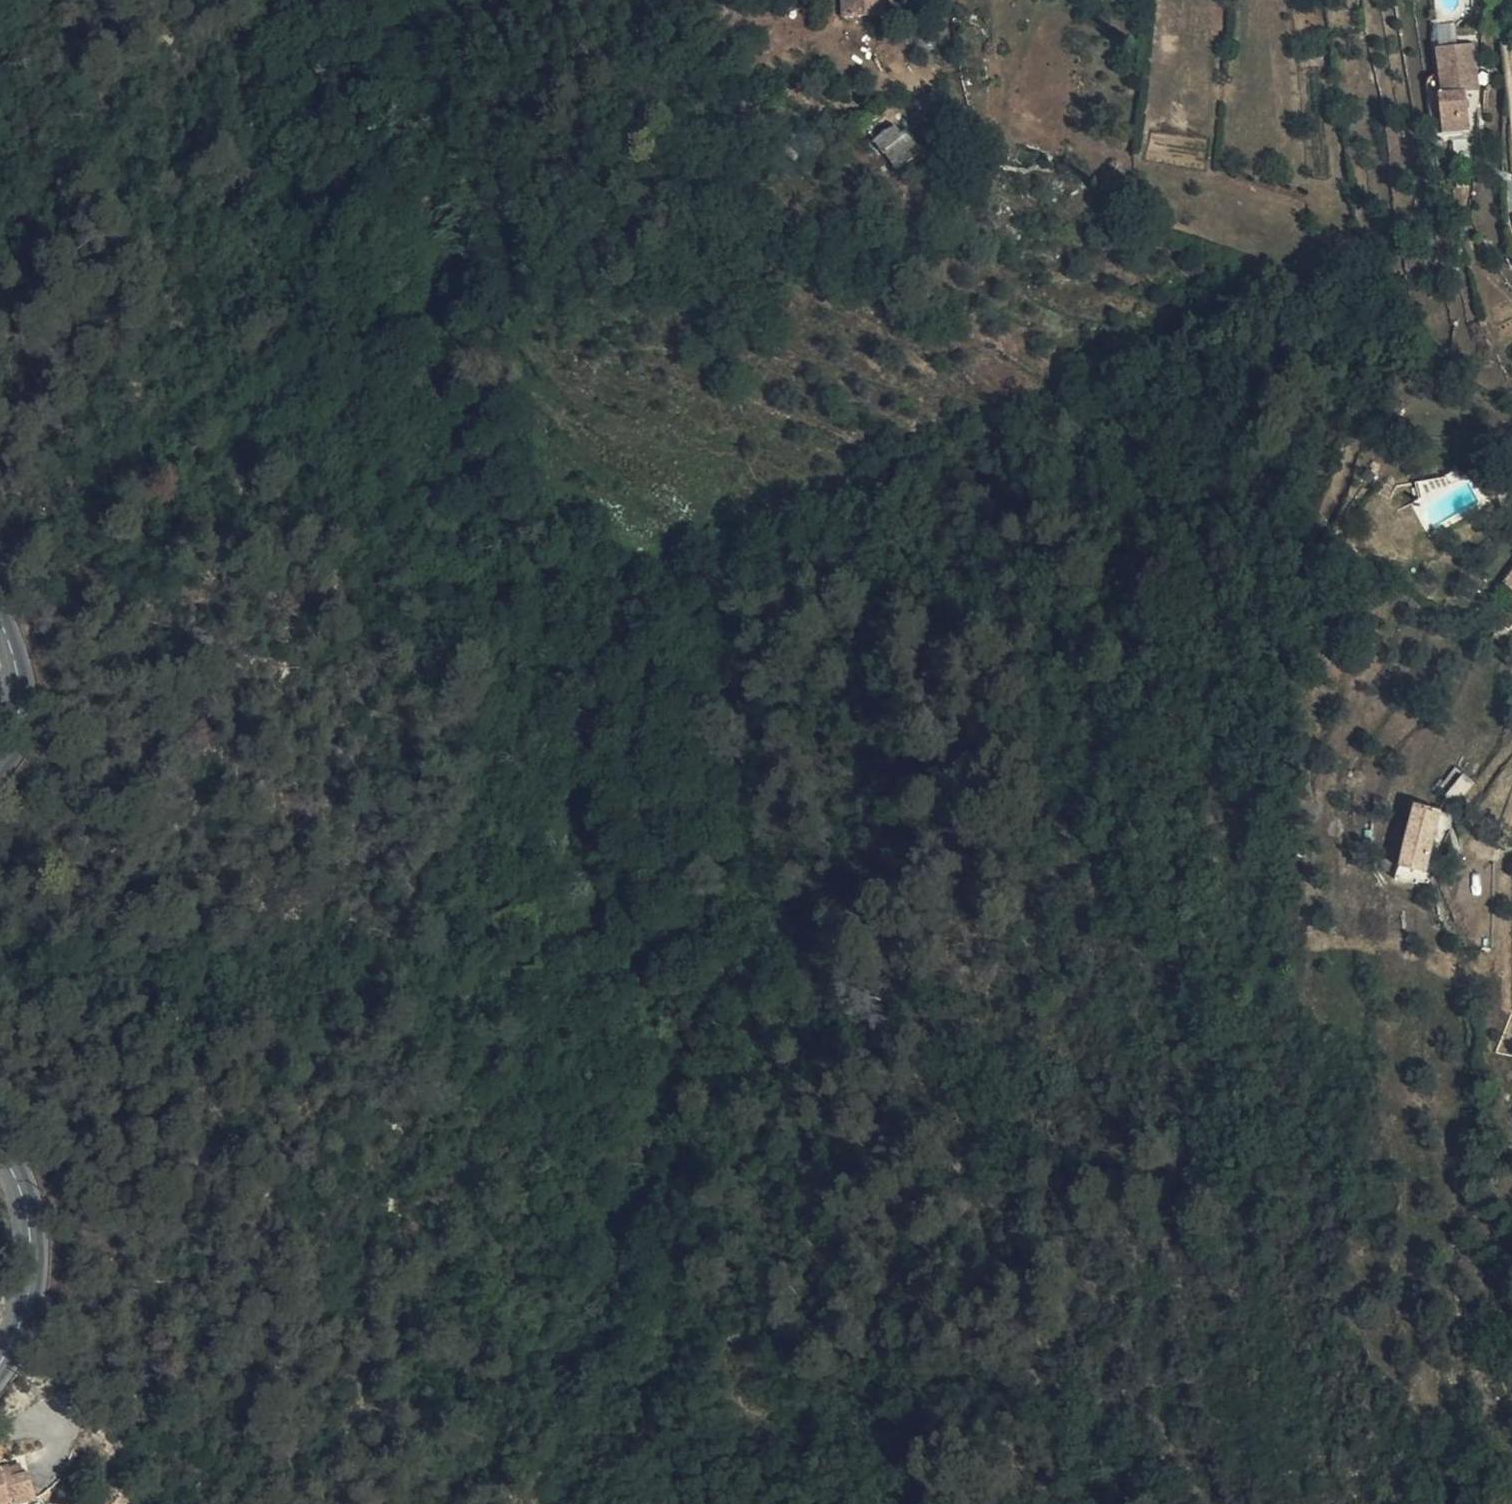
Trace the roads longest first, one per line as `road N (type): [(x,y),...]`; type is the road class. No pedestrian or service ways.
road 1 (tertiary): [(0,1363),(25,1307),(30,1259),(26,1205),(0,1141)]
road 2 (tertiary): [(0,762),(21,710),(20,674),(0,623)]

